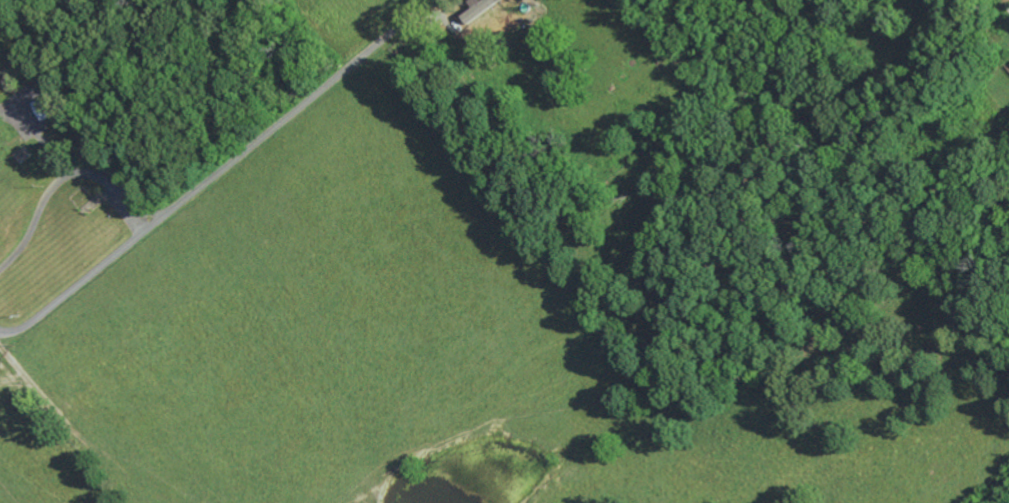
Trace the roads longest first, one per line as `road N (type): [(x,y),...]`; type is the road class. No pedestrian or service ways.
road 1 (residential): [(437,0),(34,322),(0,332)]

